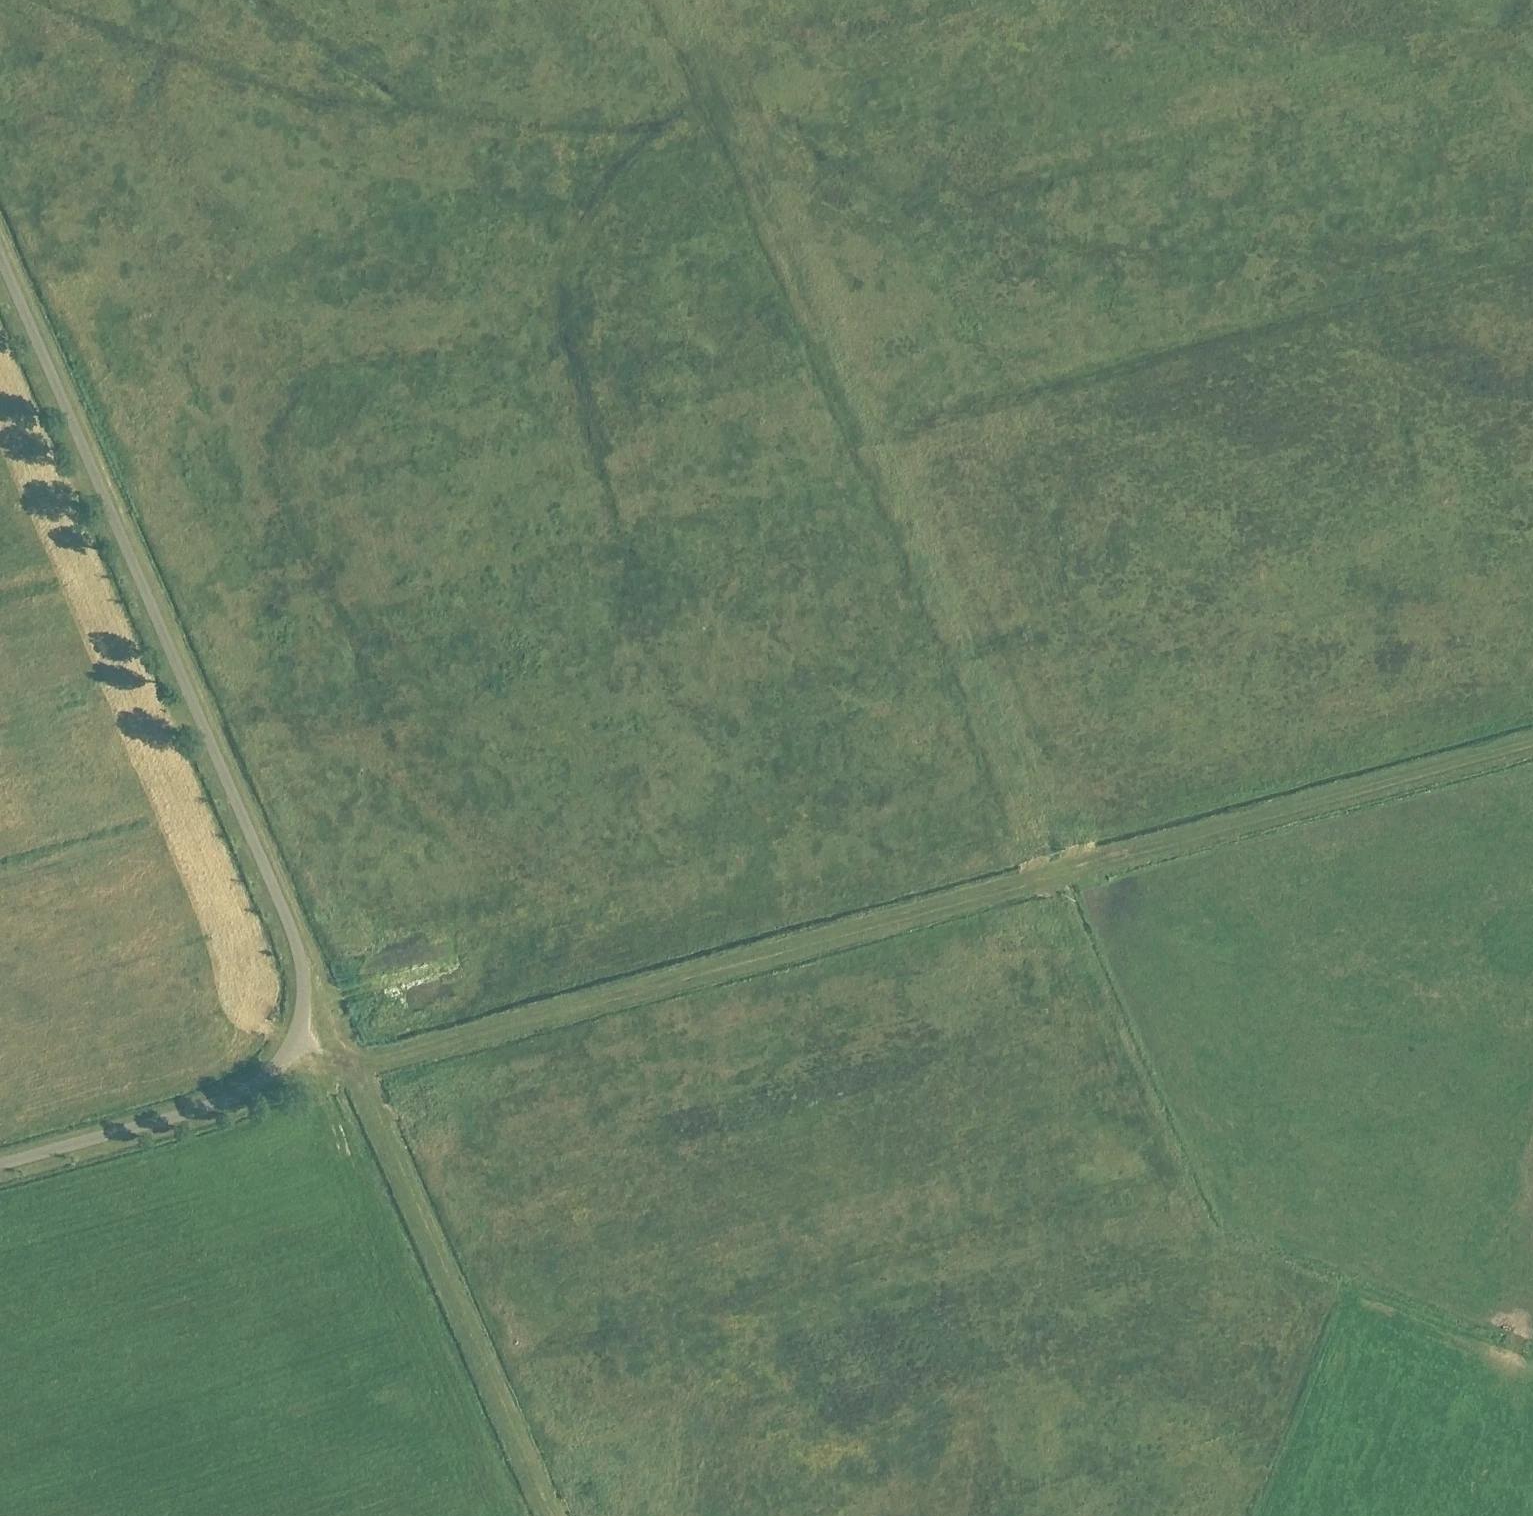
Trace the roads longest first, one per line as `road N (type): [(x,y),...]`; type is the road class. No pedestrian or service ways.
road 1 (track): [(352,1071),(1532,743)]
road 2 (unclassified): [(0,1166),(246,1091),(289,1049),(303,989),(290,930),(0,260)]
road 3 (track): [(543,1515),(352,1071),(293,1040)]

